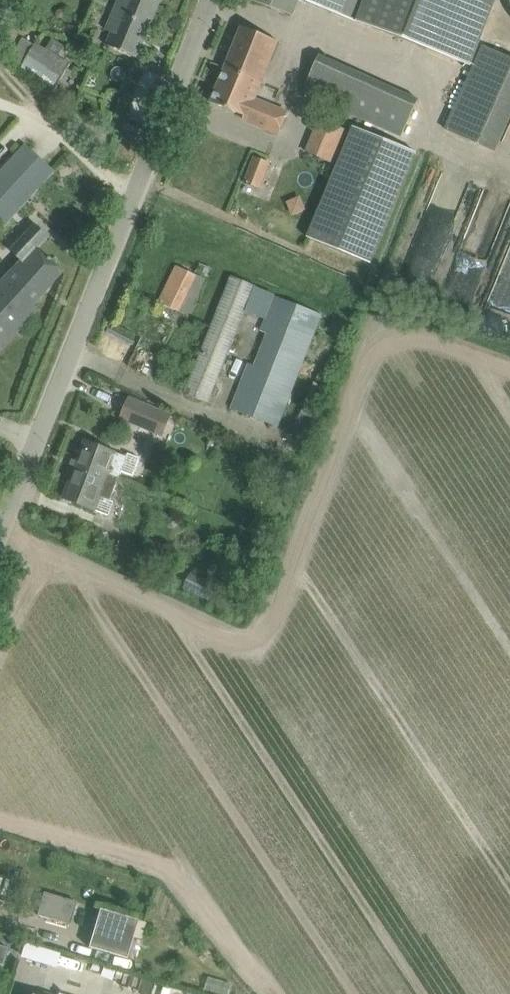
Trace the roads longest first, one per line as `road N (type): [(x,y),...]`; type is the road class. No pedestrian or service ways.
road 1 (unclassified): [(0,532),(214,0)]

